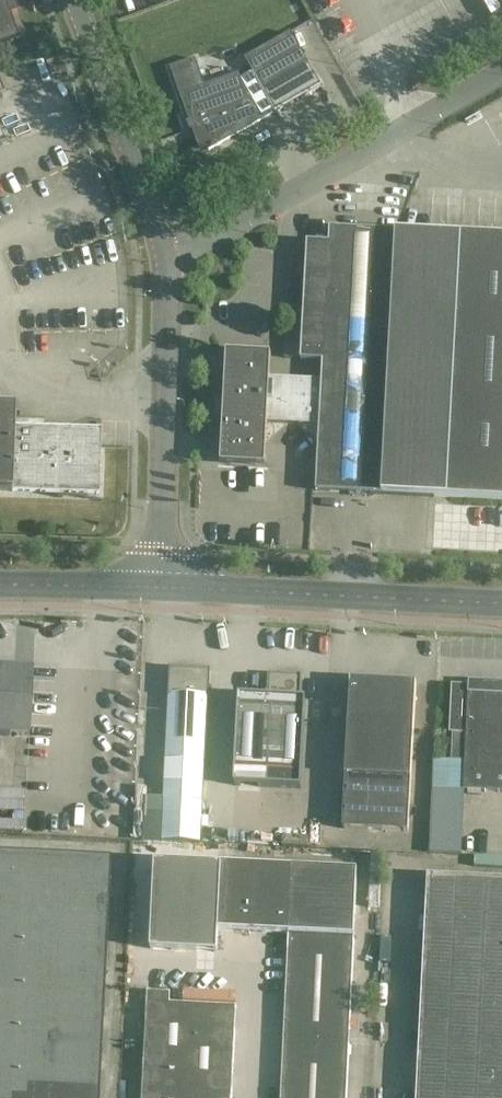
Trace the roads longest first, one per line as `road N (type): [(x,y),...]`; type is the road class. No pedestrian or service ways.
road 1 (unclassified): [(163,256),(197,247),(501,66)]
road 2 (tertiary): [(501,605),(159,587)]
road 3 (unclassified): [(163,256),(159,587)]
road 4 (unclassified): [(72,0),(163,256)]
road 5 (tertiary): [(159,587),(0,582)]

